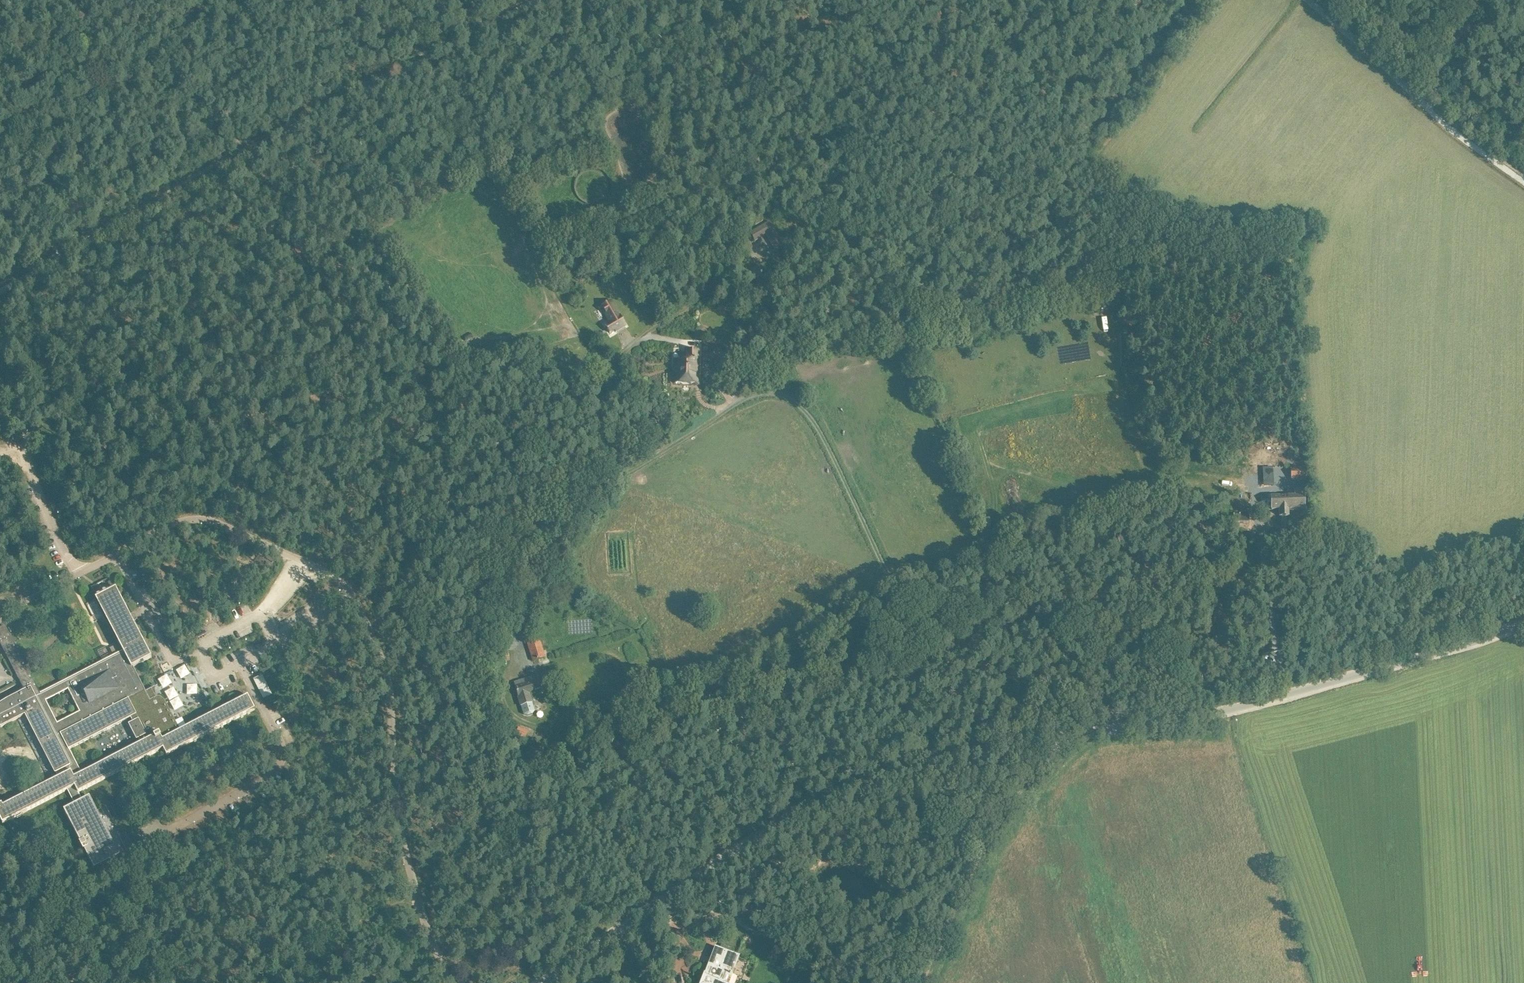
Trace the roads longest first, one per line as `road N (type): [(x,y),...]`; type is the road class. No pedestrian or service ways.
road 1 (unclassified): [(541,982),(798,815),(929,763),(1231,710),(1523,621)]
road 2 (track): [(927,982),(963,896),(1081,733)]
road 3 (track): [(210,520),(217,502),(239,488),(444,379)]
road 4 (track): [(405,621),(420,606),(449,531),(465,517),(468,488),(445,447),(444,379)]
road 5 (track): [(406,850),(425,812),(448,799),(457,773),(449,718),(405,621)]

